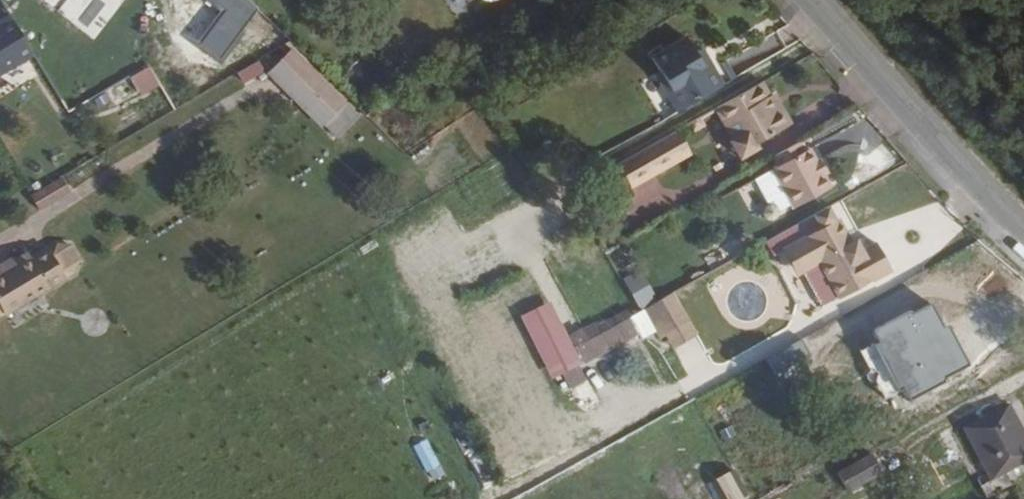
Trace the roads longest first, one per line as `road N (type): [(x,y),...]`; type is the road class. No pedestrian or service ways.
road 1 (tertiary): [(819,0),(1023,228)]
road 2 (track): [(268,99),(0,246)]

